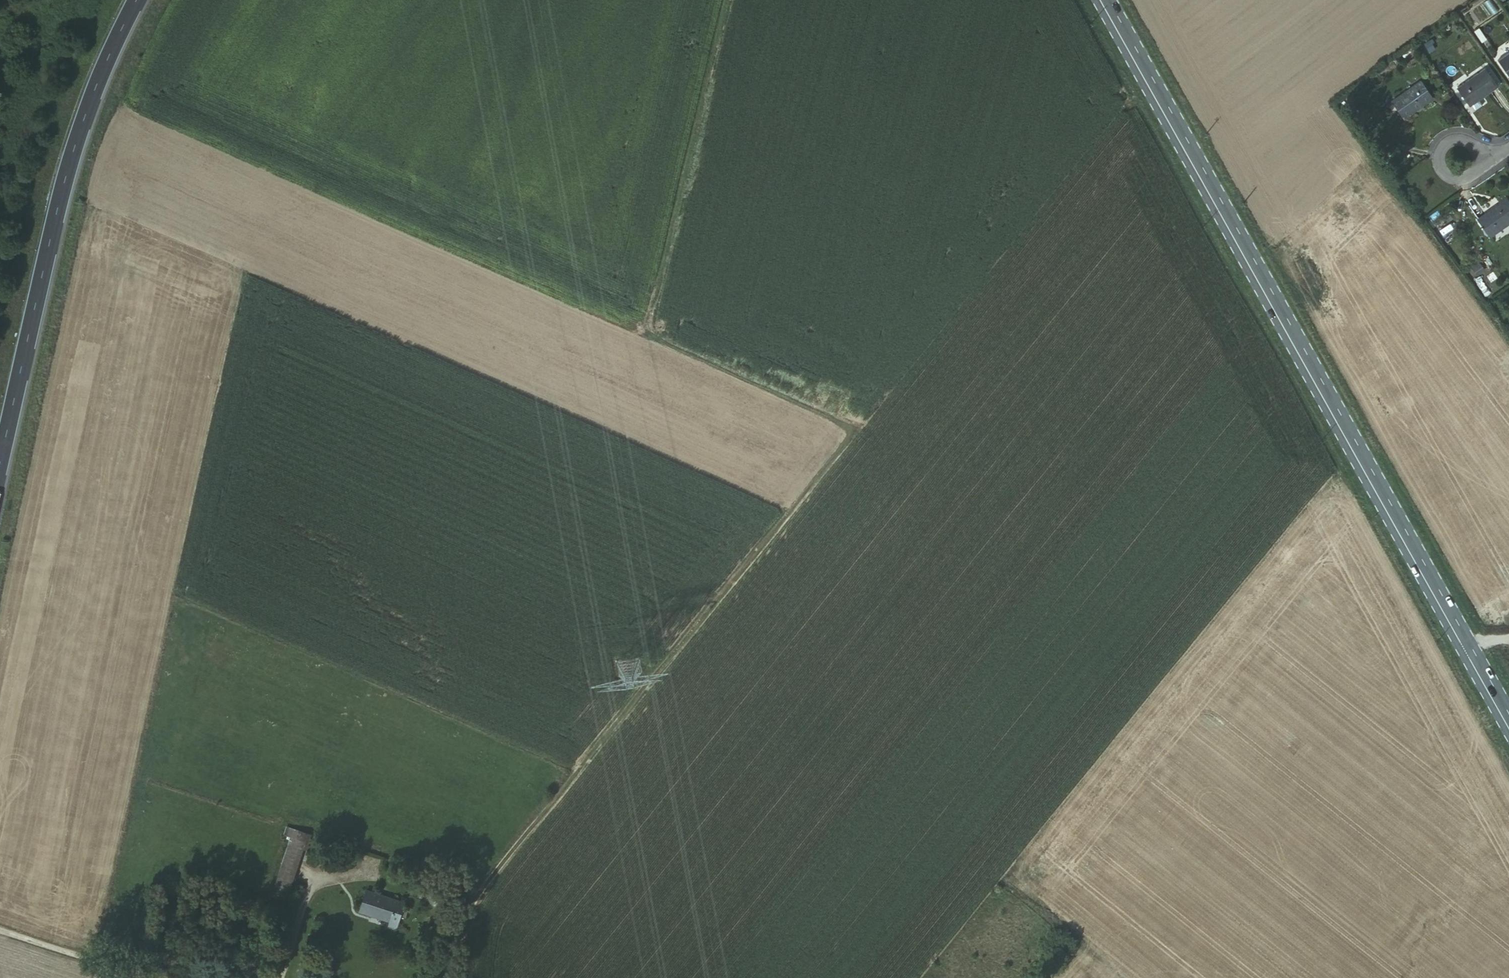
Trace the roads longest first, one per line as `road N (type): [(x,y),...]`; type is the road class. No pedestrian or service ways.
road 1 (track): [(456,977),(455,948),(474,900),(846,439),(844,422),(653,332),(650,315),(726,0)]
road 2 (secondary): [(1105,0),(1508,723)]
road 3 (motorway): [(0,462),(67,171),(136,0)]
road 4 (residential): [(1491,162),(1454,181),(1440,171),(1436,152),(1447,139),(1465,137),(1478,146)]

